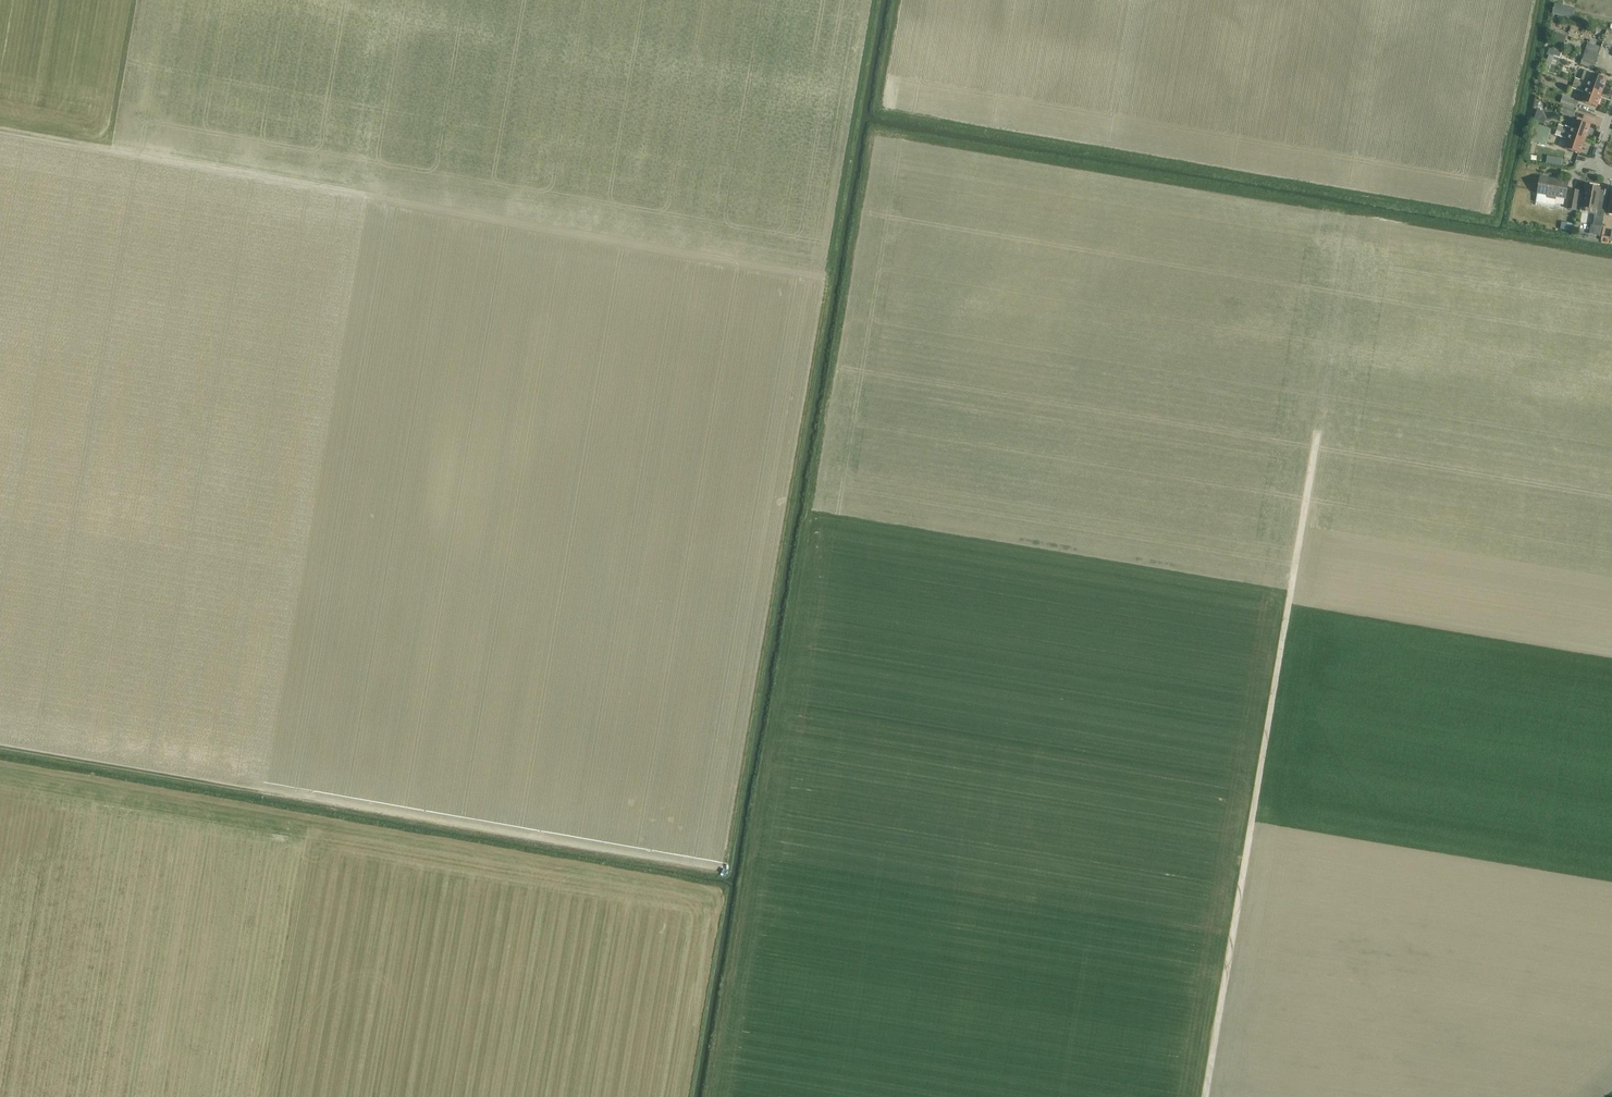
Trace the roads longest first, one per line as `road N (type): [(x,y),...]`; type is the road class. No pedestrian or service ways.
road 1 (track): [(1207,1096),(1317,435)]
road 2 (track): [(365,194),(0,130)]

